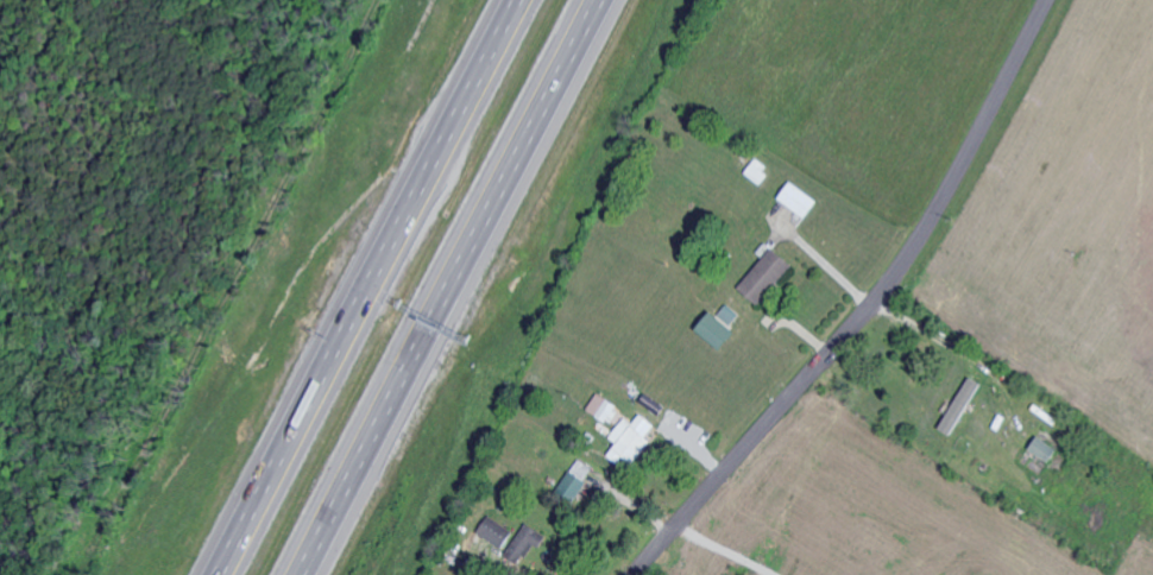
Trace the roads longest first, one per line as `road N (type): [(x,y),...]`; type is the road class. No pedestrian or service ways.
road 1 (residential): [(629,574),(884,284),(941,196),(1044,0)]
road 2 (motorway): [(296,574),(597,0)]
road 3 (motorway): [(514,0),(215,574)]

